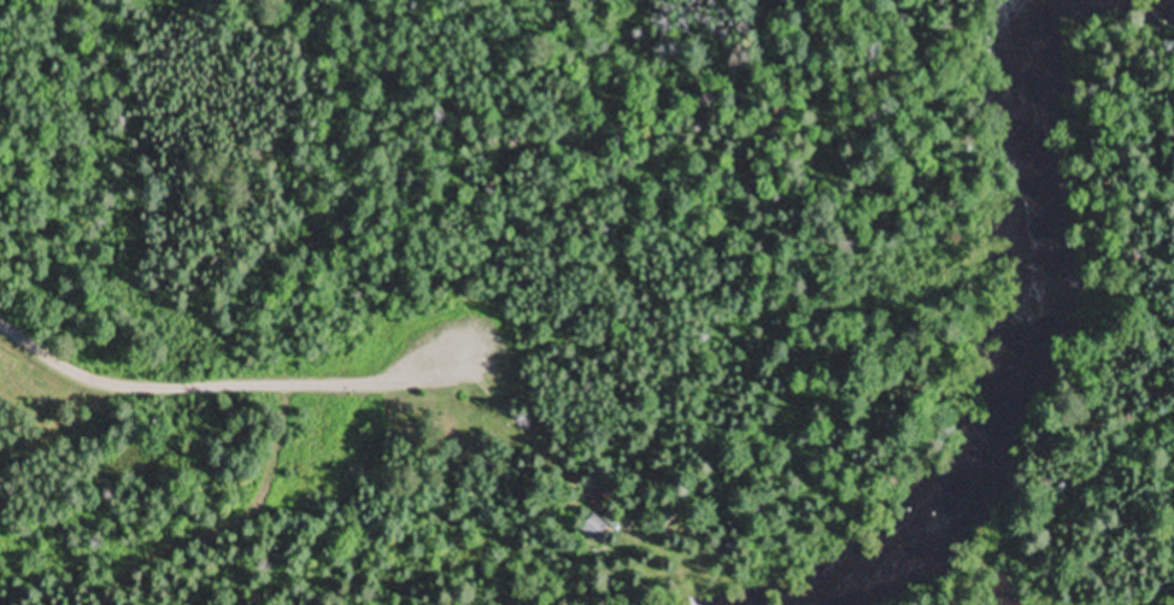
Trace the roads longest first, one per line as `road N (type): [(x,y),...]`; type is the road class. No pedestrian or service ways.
road 1 (residential): [(457,352),(423,370),(366,381),(119,381),(81,370),(0,325)]

